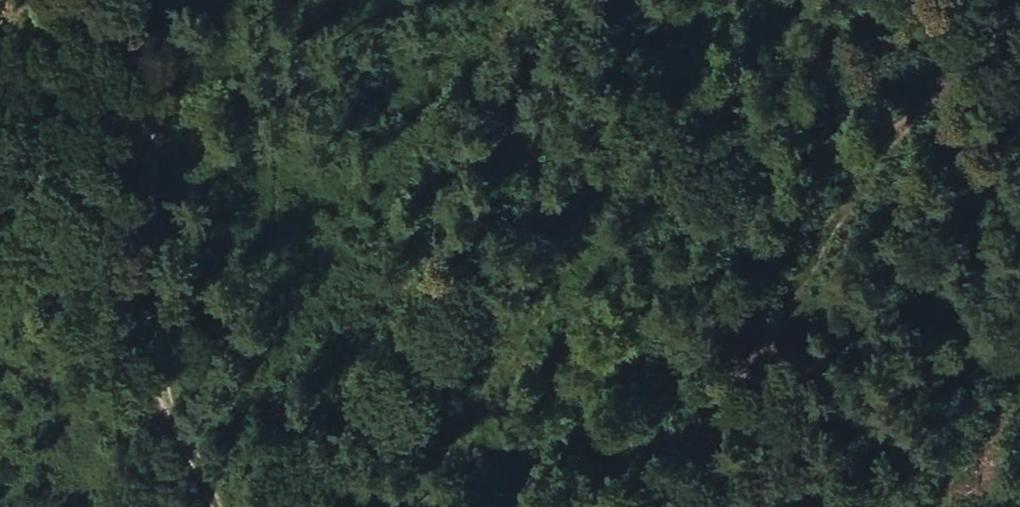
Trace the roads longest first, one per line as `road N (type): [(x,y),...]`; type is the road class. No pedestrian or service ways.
road 1 (track): [(214,506),(160,362)]

